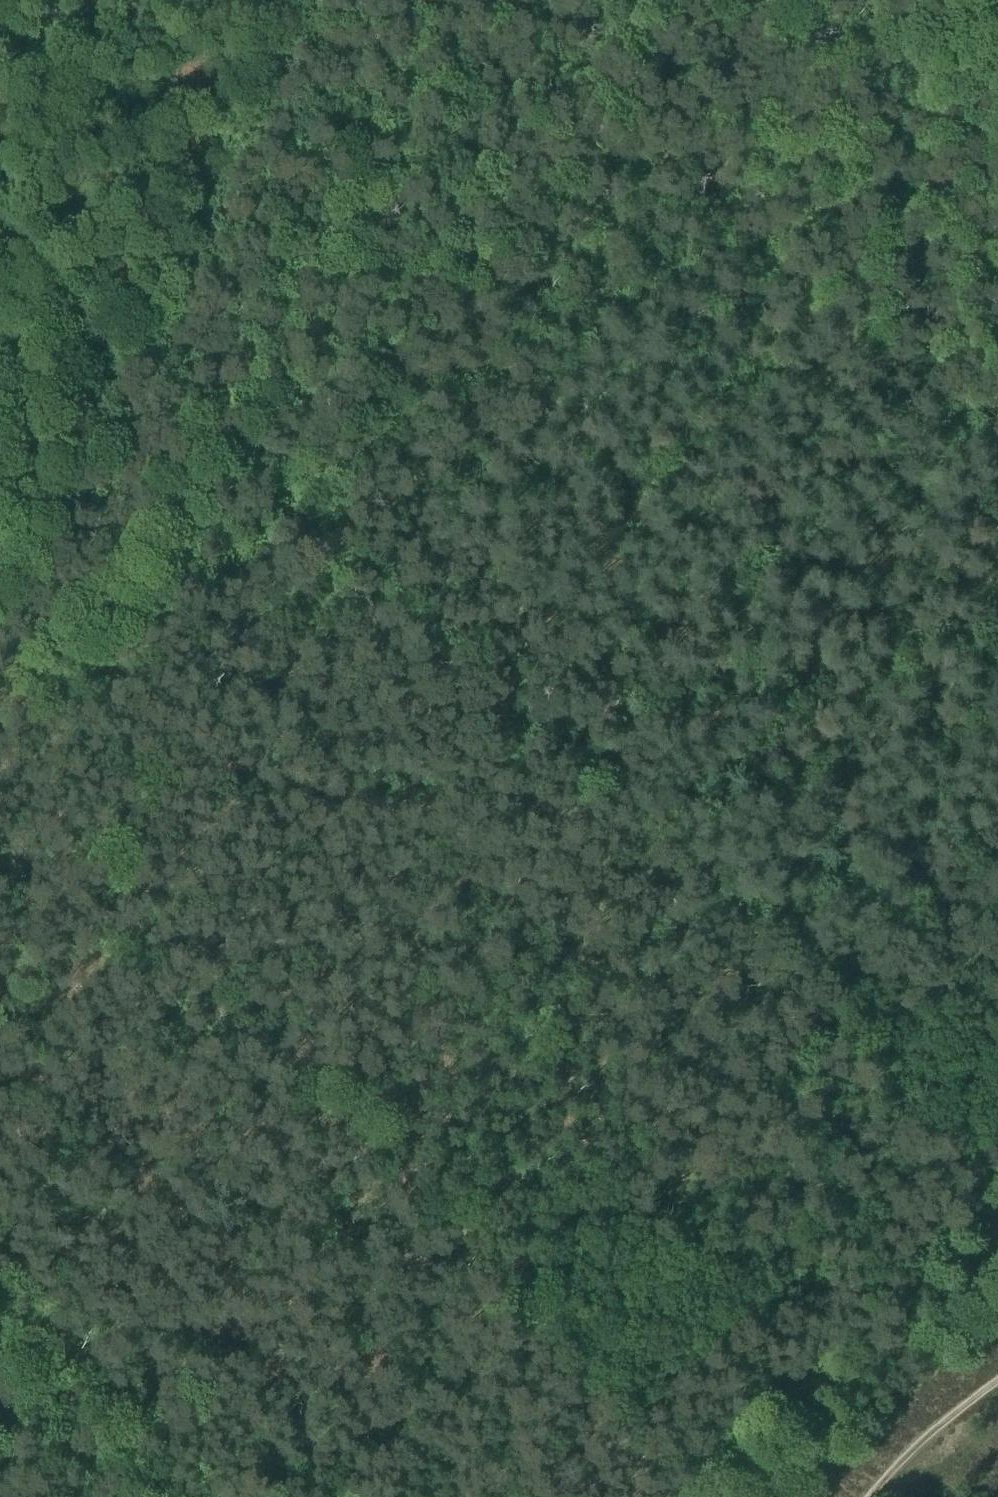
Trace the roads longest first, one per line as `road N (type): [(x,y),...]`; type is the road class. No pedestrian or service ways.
road 1 (track): [(0,1360),(167,1496)]
road 2 (track): [(997,1374),(926,1424),(853,1496)]

